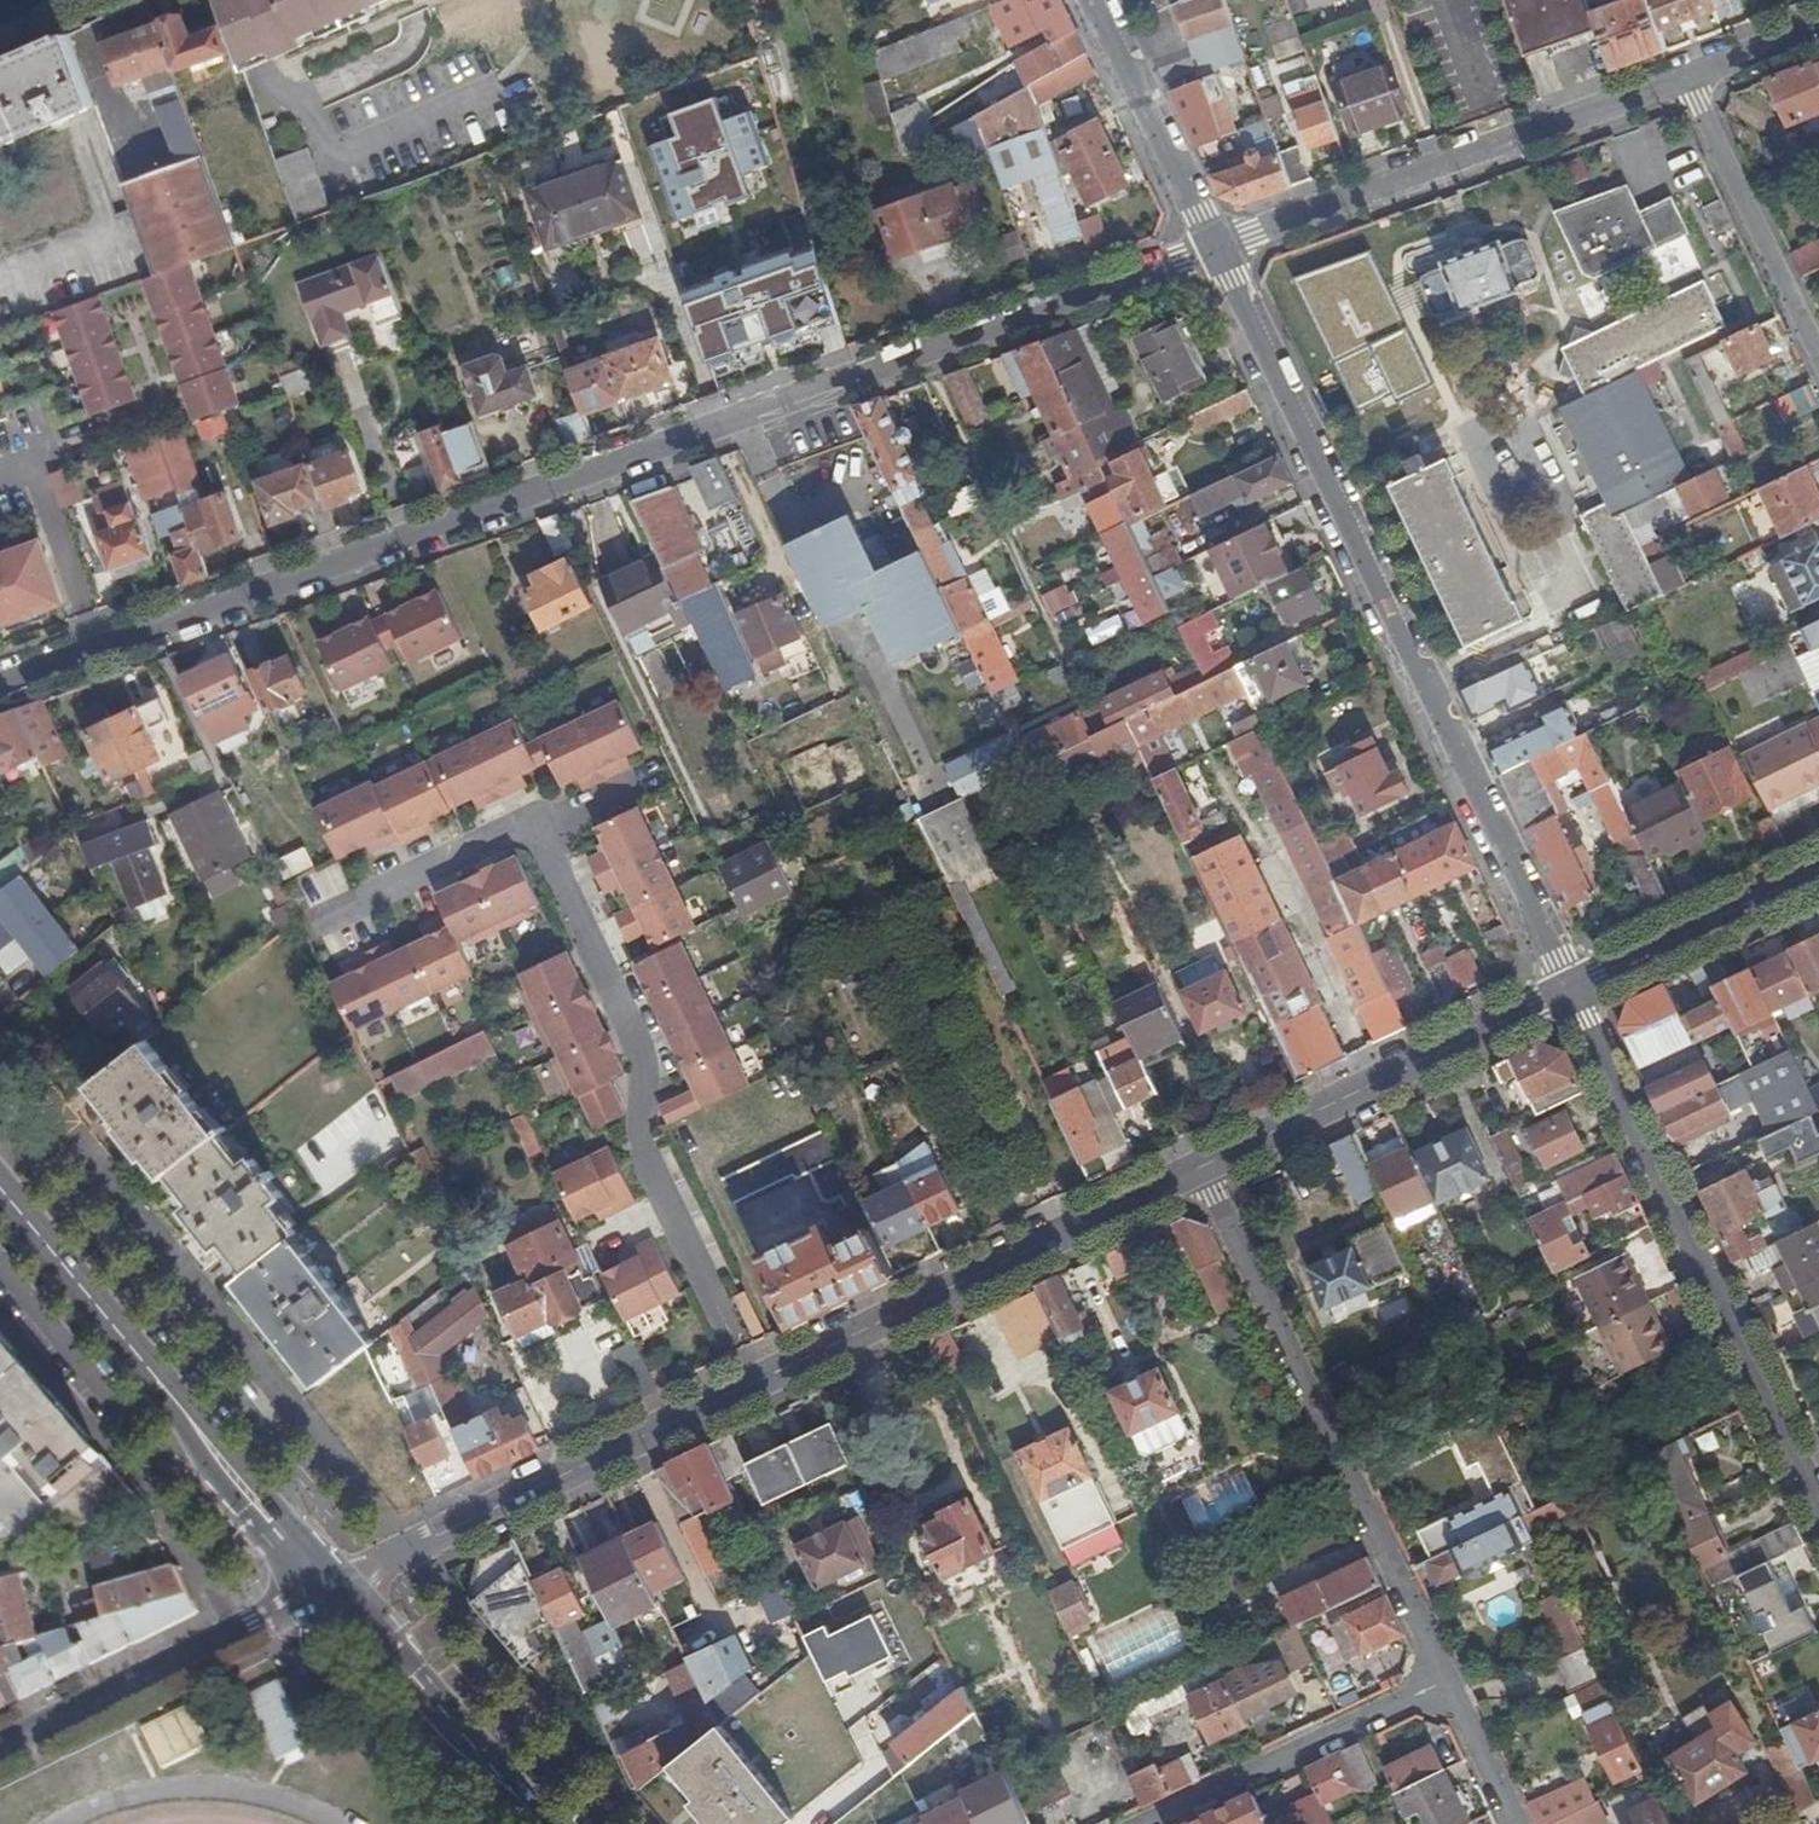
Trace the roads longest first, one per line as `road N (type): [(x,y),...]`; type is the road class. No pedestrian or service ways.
road 1 (residential): [(0,682),(1217,246)]
road 2 (residential): [(328,1591),(1202,1167)]
road 3 (residential): [(1217,246),(1569,990)]
road 4 (residential): [(1569,990),(1818,1508)]
road 5 (residential): [(1202,1167),(1447,1680)]
road 6 (secondary): [(328,1591),(0,1189)]
road 7 (residential): [(1217,246),(1686,74)]
road 8 (residential): [(1202,1167),(1569,990)]
road 9 (residential): [(0,1751),(328,1591)]
road 10 (residential): [(1447,1680),(1159,1823)]
road 11 (secondary): [(540,1823),(328,1591)]
road 12 (residential): [(1818,351),(1686,74)]
road 13 (residential): [(1569,990),(1818,866)]
road 14 (residential): [(1091,0),(1217,246)]
road 15 (residential): [(1447,1680),(1512,1823)]
road 16 (residential): [(1686,74),(1818,26)]

